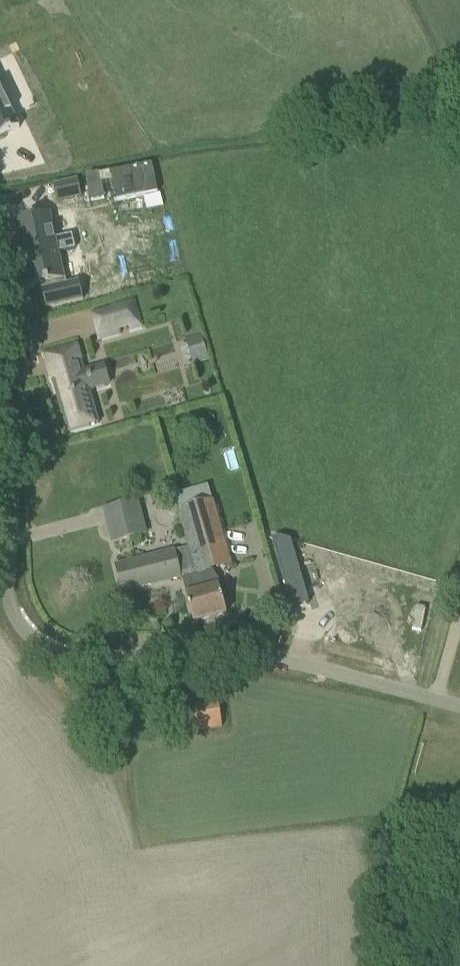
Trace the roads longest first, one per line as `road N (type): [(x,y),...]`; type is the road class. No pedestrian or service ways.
road 1 (unclassified): [(0,550),(8,610),(52,651),(256,658),(459,707)]

